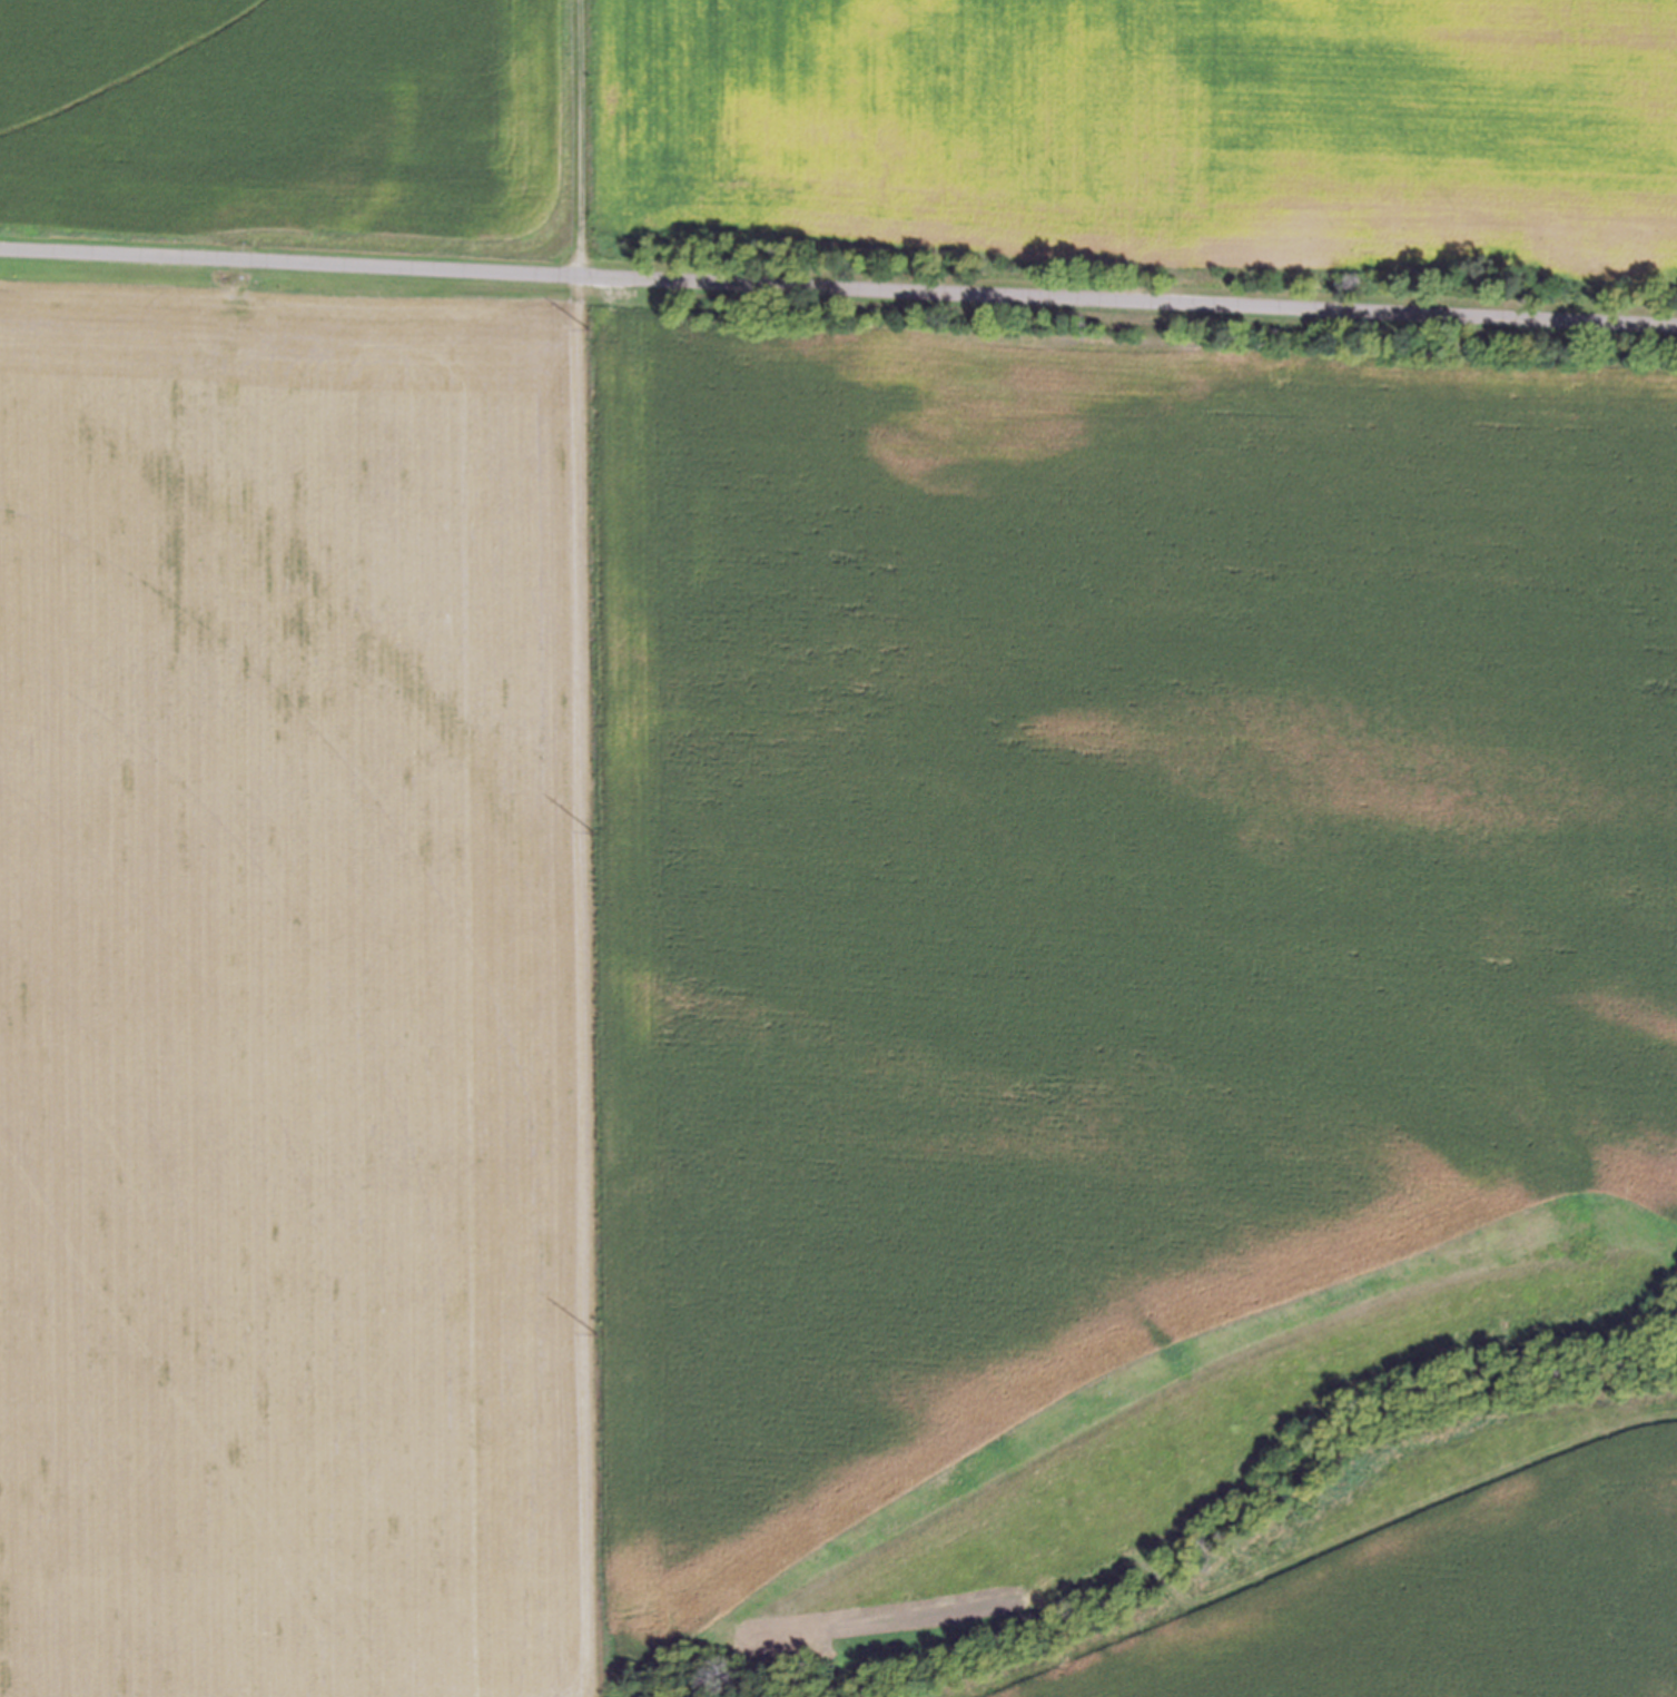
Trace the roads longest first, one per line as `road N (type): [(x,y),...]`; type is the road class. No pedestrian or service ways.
road 1 (residential): [(1676,329),(0,248)]

